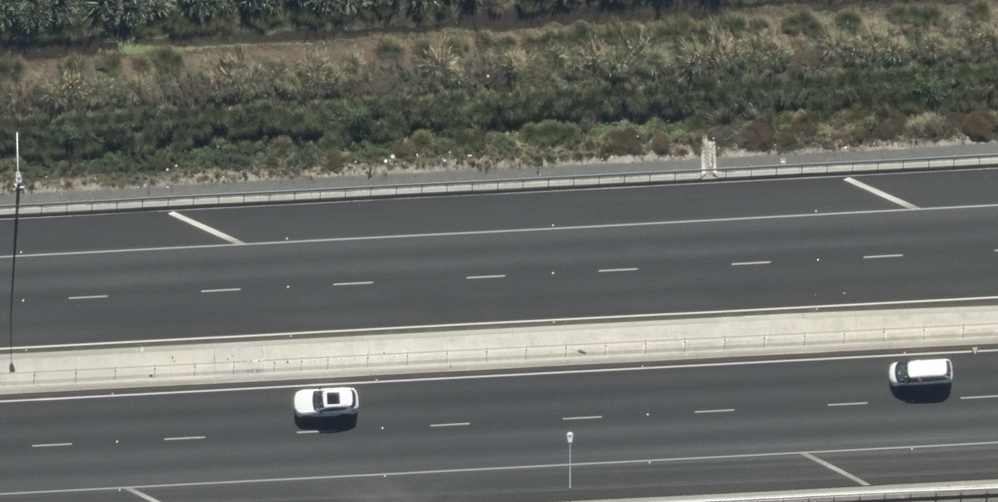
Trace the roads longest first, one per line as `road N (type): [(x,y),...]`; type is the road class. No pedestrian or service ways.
road 1 (trunk): [(997,394),(0,449)]
road 2 (trunk): [(0,301),(997,249)]

